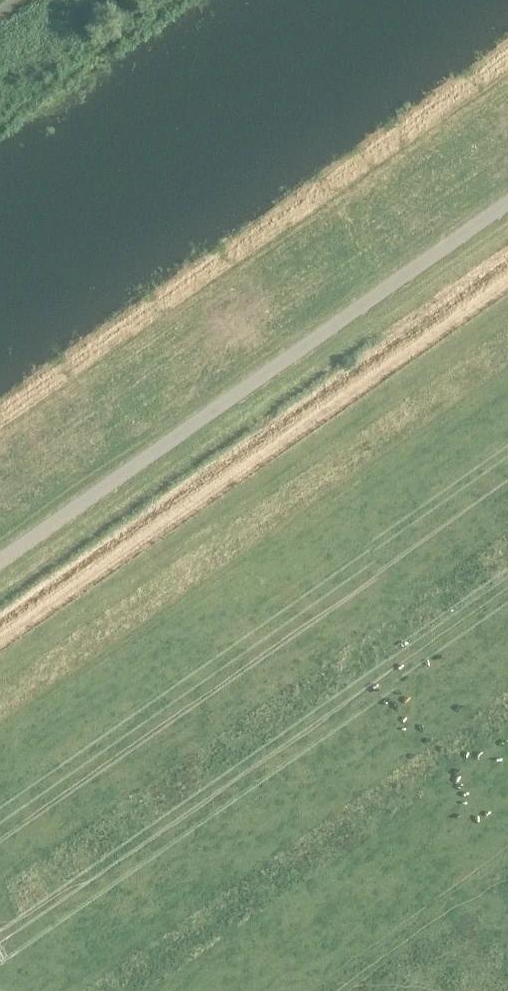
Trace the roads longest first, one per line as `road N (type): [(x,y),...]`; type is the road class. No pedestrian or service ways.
road 1 (tertiary): [(0,553),(507,198)]

